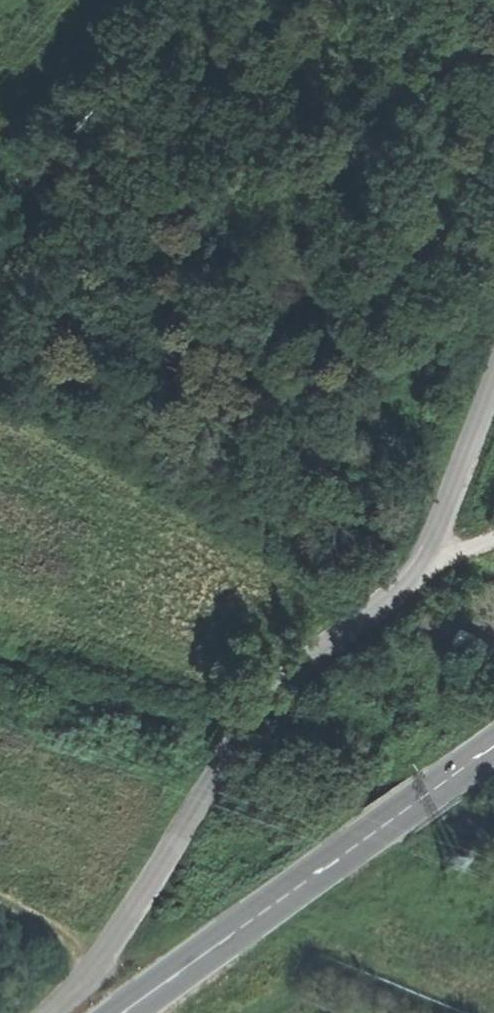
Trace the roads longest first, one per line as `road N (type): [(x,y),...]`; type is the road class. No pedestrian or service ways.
road 1 (unclassified): [(428,555),(282,678),(84,975),(46,1012)]
road 2 (primary): [(123,1012),(493,741)]
road 3 (unclassified): [(493,379),(428,555)]

